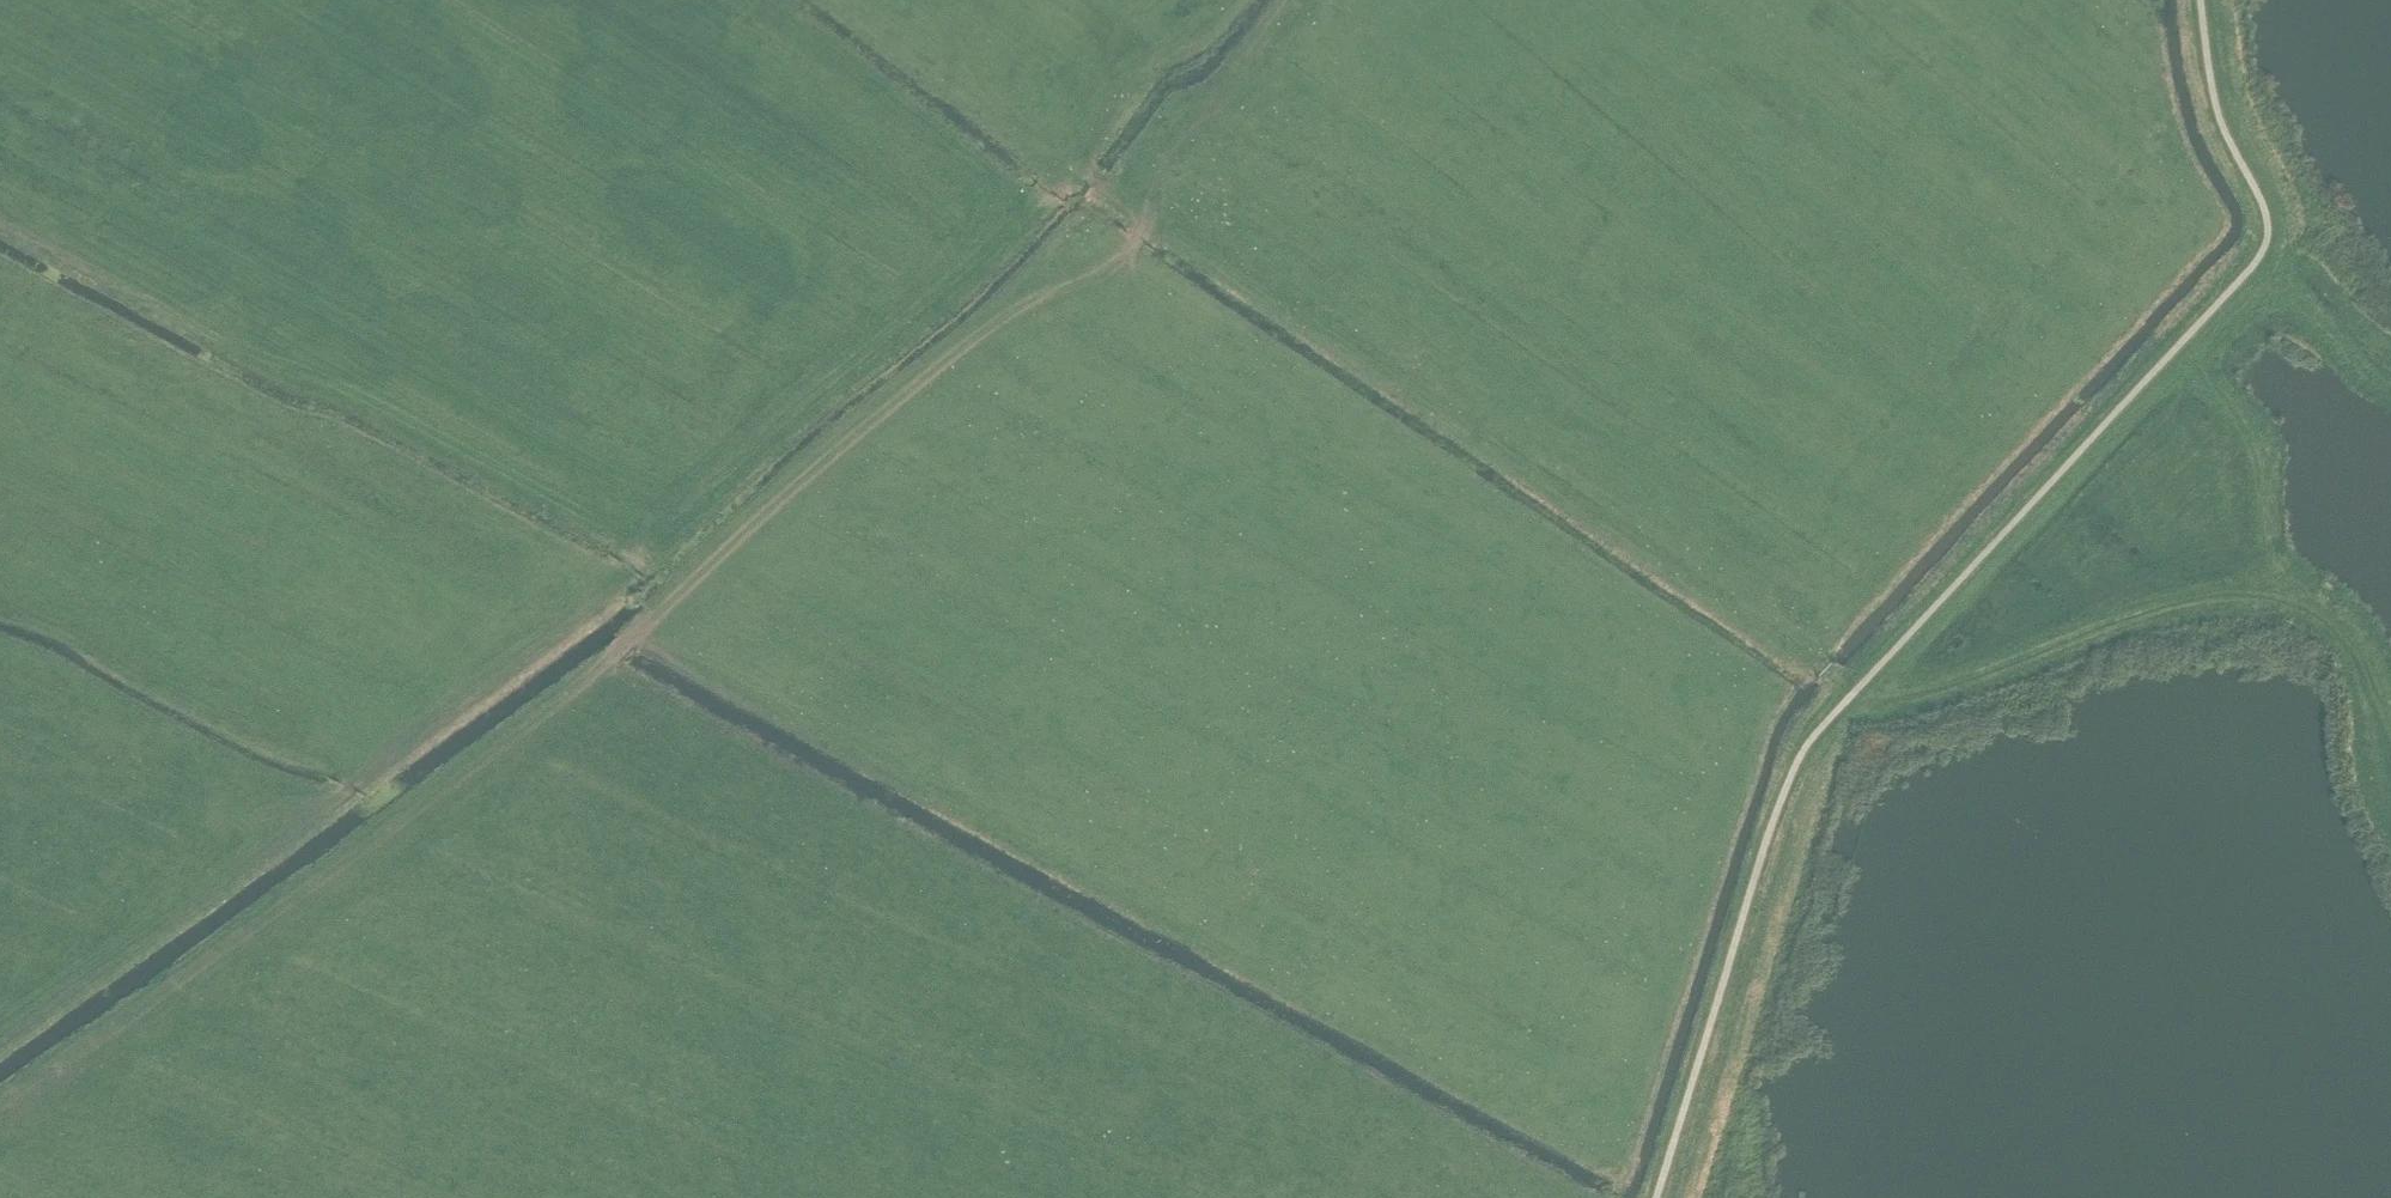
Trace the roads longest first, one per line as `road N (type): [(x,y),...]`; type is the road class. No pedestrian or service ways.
road 1 (track): [(1862,687),(1930,691),(2138,618),(2248,595),(2309,612),(2346,649),(2390,733)]

